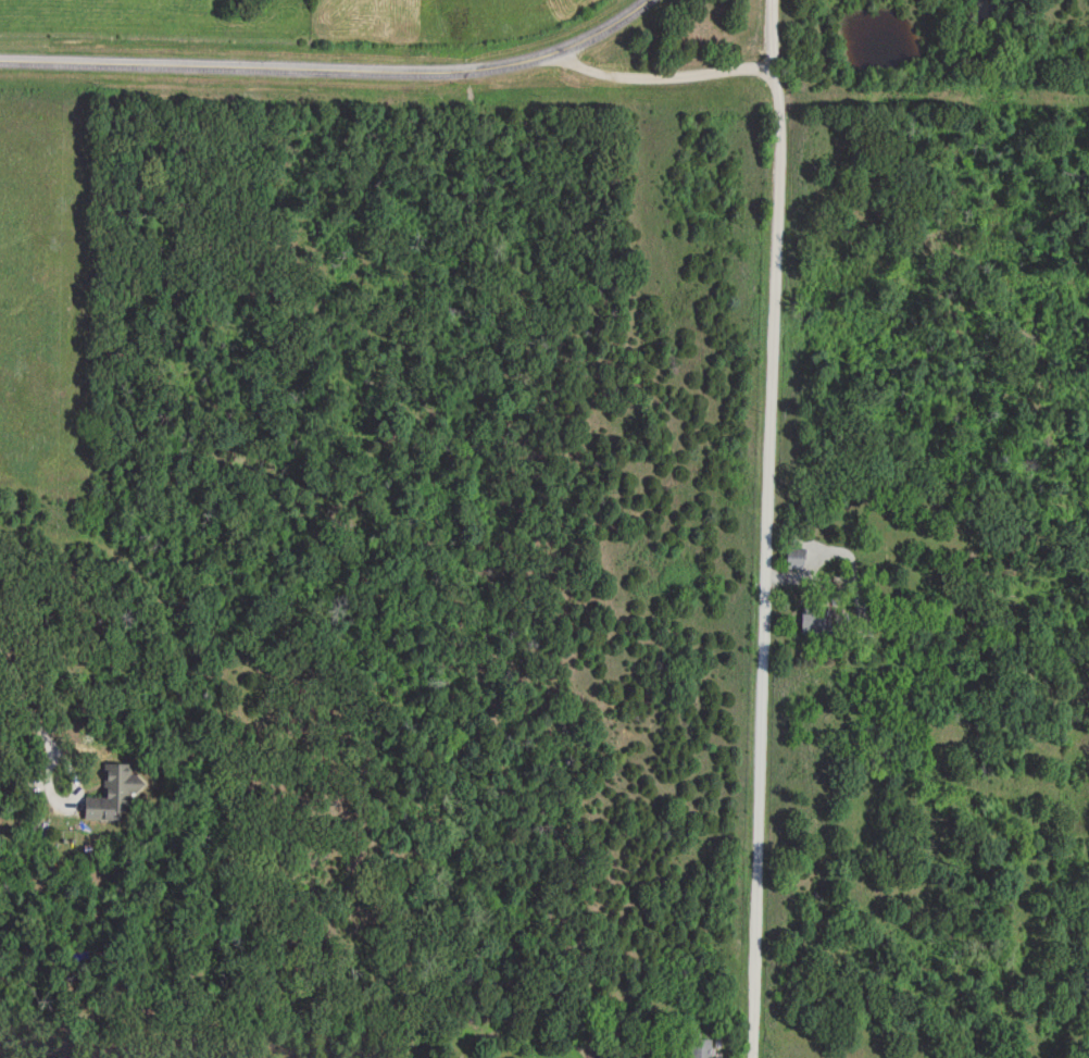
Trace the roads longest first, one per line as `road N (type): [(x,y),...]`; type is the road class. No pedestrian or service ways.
road 1 (residential): [(773,0),(747,1057)]
road 2 (tertiary): [(653,0),(572,46),(479,70),(0,60)]
road 3 (residential): [(775,70),(639,78),(542,55)]

